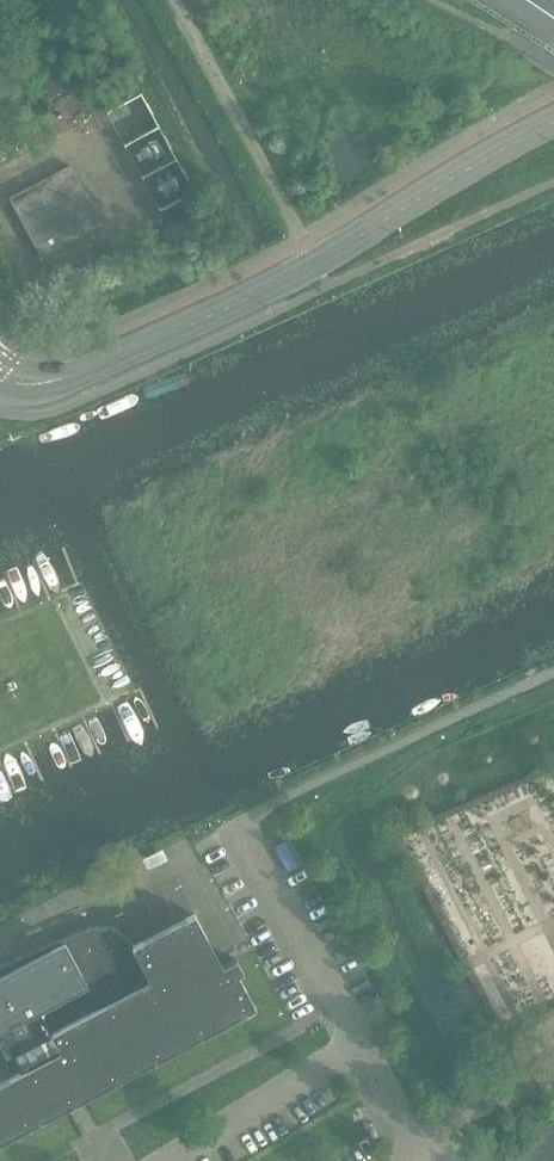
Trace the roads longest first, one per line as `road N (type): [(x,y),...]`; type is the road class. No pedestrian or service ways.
road 1 (tertiary): [(74,376),(315,265),(449,178),(553,124)]
road 2 (residential): [(362,1047),(239,823)]
road 3 (residential): [(175,1160),(362,1047)]

